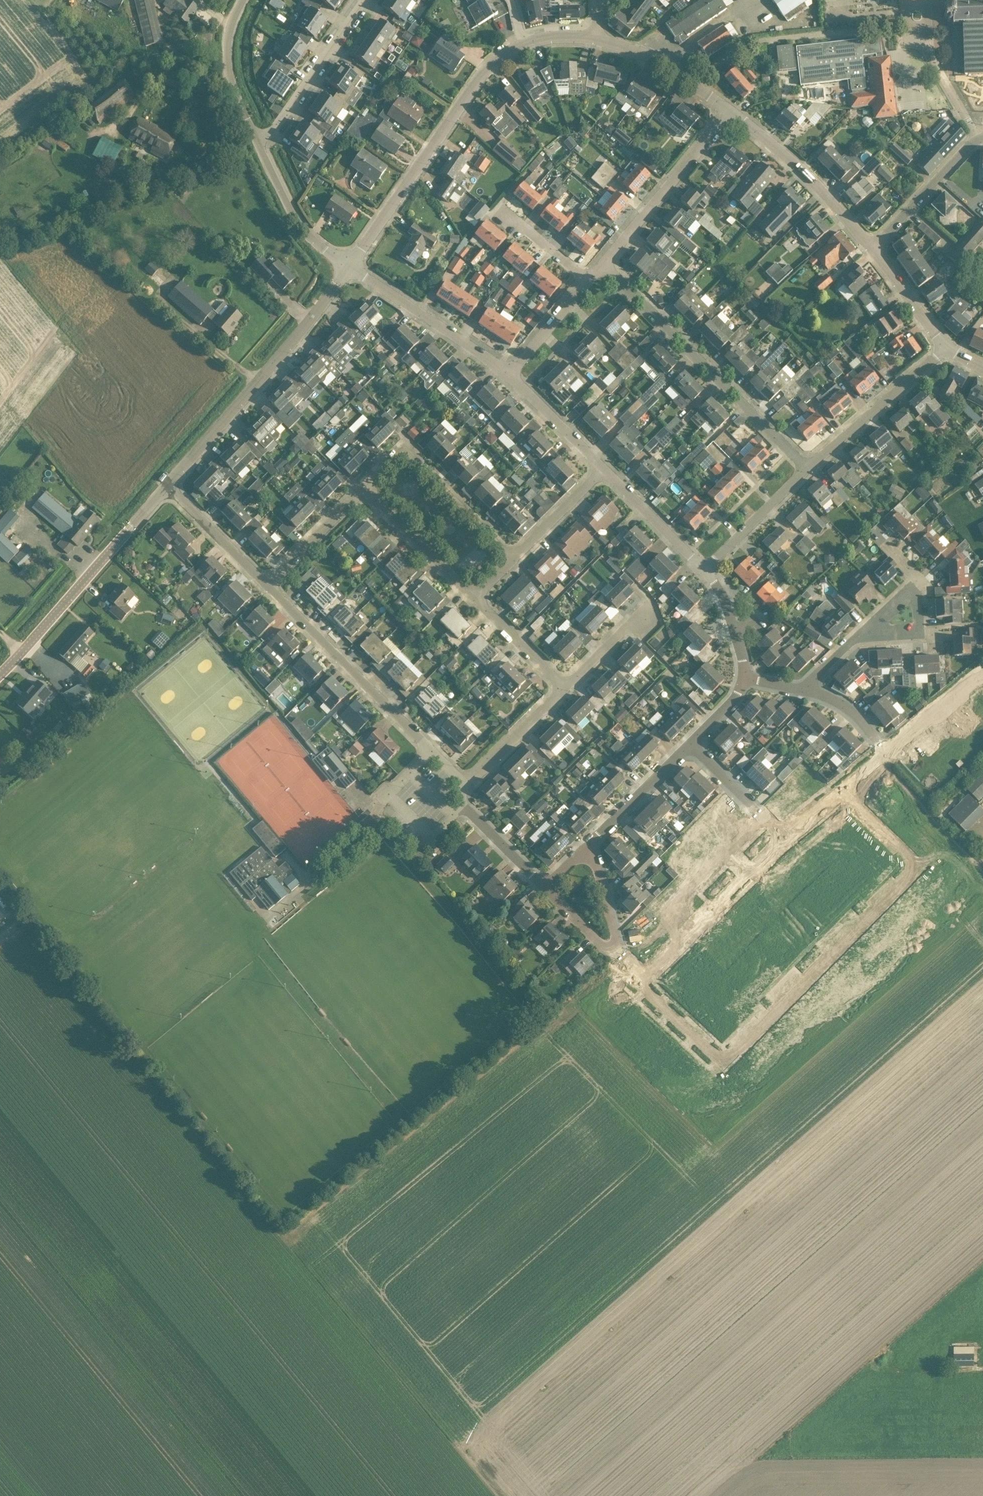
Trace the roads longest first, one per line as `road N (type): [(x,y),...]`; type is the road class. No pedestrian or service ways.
road 1 (residential): [(843,789),(918,863),(723,1063),(638,984)]
road 2 (unclassified): [(524,43),(490,64),(349,268)]
road 3 (residential): [(806,469),(604,265)]
road 4 (unclassified): [(169,486),(349,268)]
road 5 (residential): [(464,786),(267,586)]
road 6 (unclassified): [(0,676),(169,486)]
road 7 (residential): [(783,838),(638,984)]
road 8 (residential): [(365,489),(402,455),(510,561)]
road 9 (unclassified): [(874,250),(781,151),(730,112)]
road 10 (residential): [(604,265),(730,112)]
road 11 (residential): [(510,374),(349,268)]
road 12 (residential): [(806,469),(948,347)]
road 13 (residential): [(367,0),(275,129),(256,138)]
road 14 (residential): [(982,676),(843,789)]
road 15 (track): [(982,874),(887,766),(875,738)]
road 16 (unclassified): [(349,268),(309,236),(256,138)]
road 17 (residential): [(474,597),(365,489)]
road 18 (unclassified): [(730,112),(663,65),(598,38)]
road 19 (residential): [(874,250),(978,140)]
road 20 (unclassified): [(256,138),(227,56),(242,0)]
road 21 (residential): [(591,844),(692,743)]
road 22 (residential): [(705,570),(806,469)]
road 23 (residential): [(705,570),(605,470)]
road 24 (residential): [(464,786),(565,688)]
road 25 (residential): [(267,586),(169,486)]
road 26 (residential): [(267,586),(365,489)]
road 27 (residential): [(605,470),(510,374)]
road 28 (residential): [(545,886),(464,806),(464,786)]
road 29 (residential): [(510,561),(605,470)]
road 30 (residential): [(783,838),(692,743)]
road 31 (residential): [(978,140),(932,56),(928,23)]
road 32 (residential): [(565,688),(474,597)]
road 33 (residential): [(510,374),(589,281)]
road 34 (unclassified): [(948,347),(874,250)]

